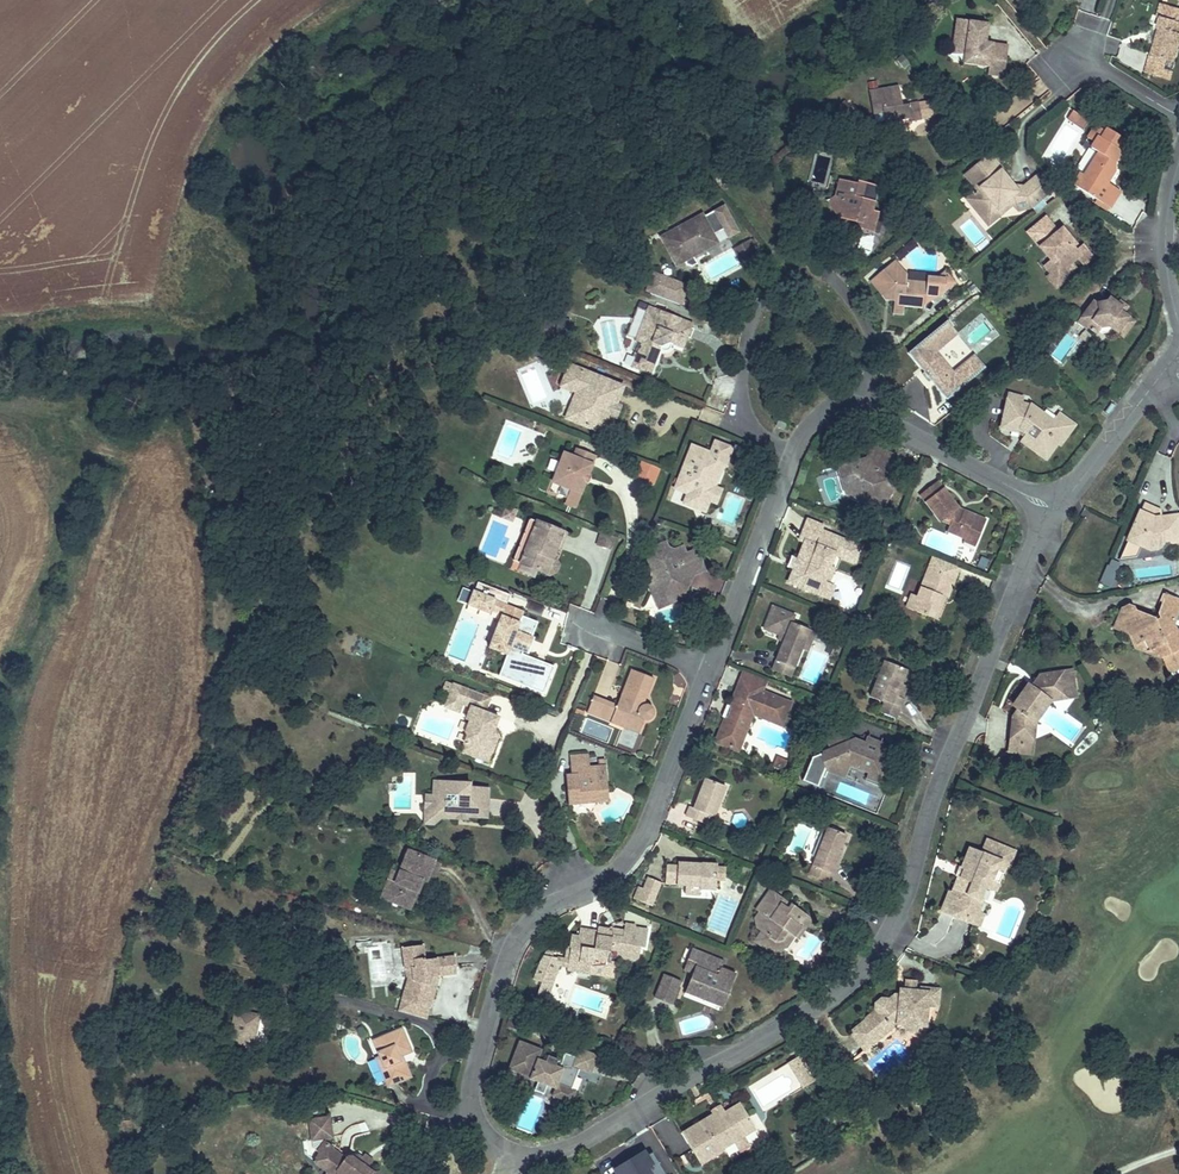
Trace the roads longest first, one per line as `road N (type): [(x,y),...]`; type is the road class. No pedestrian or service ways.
road 1 (residential): [(1058,512),(1041,533),(939,786),(907,897),(849,988),(596,1135),(560,1152),(521,1156),(479,1136),(469,1113),(518,932),(631,855),(713,666)]
road 2 (residential): [(843,397),(1058,512)]
road 3 (residential): [(713,666),(799,448)]
road 4 (residential): [(1058,512),(1167,367)]
road 5 (residential): [(753,313),(744,420),(799,448)]
road 6 (residential): [(1178,164),(1164,246),(1178,323)]
road 7 (residential): [(843,397),(876,364),(865,317),(840,285)]
road 8 (residential): [(562,745),(602,622)]
road 9 (residential): [(1076,53),(1178,115)]

